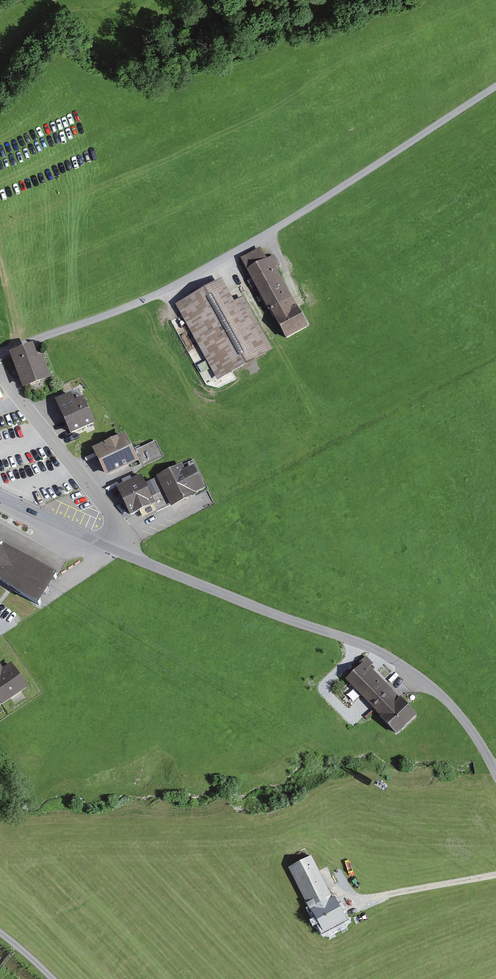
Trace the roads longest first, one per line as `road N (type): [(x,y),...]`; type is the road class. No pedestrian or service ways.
road 1 (unclassified): [(495,84),(242,250),(143,301),(0,355)]
road 2 (unclassified): [(495,771),(444,699),(386,656),(112,548)]
road 3 (residential): [(112,548),(119,533),(113,516),(0,374)]
road 4 (tertiary): [(112,548),(0,497)]

